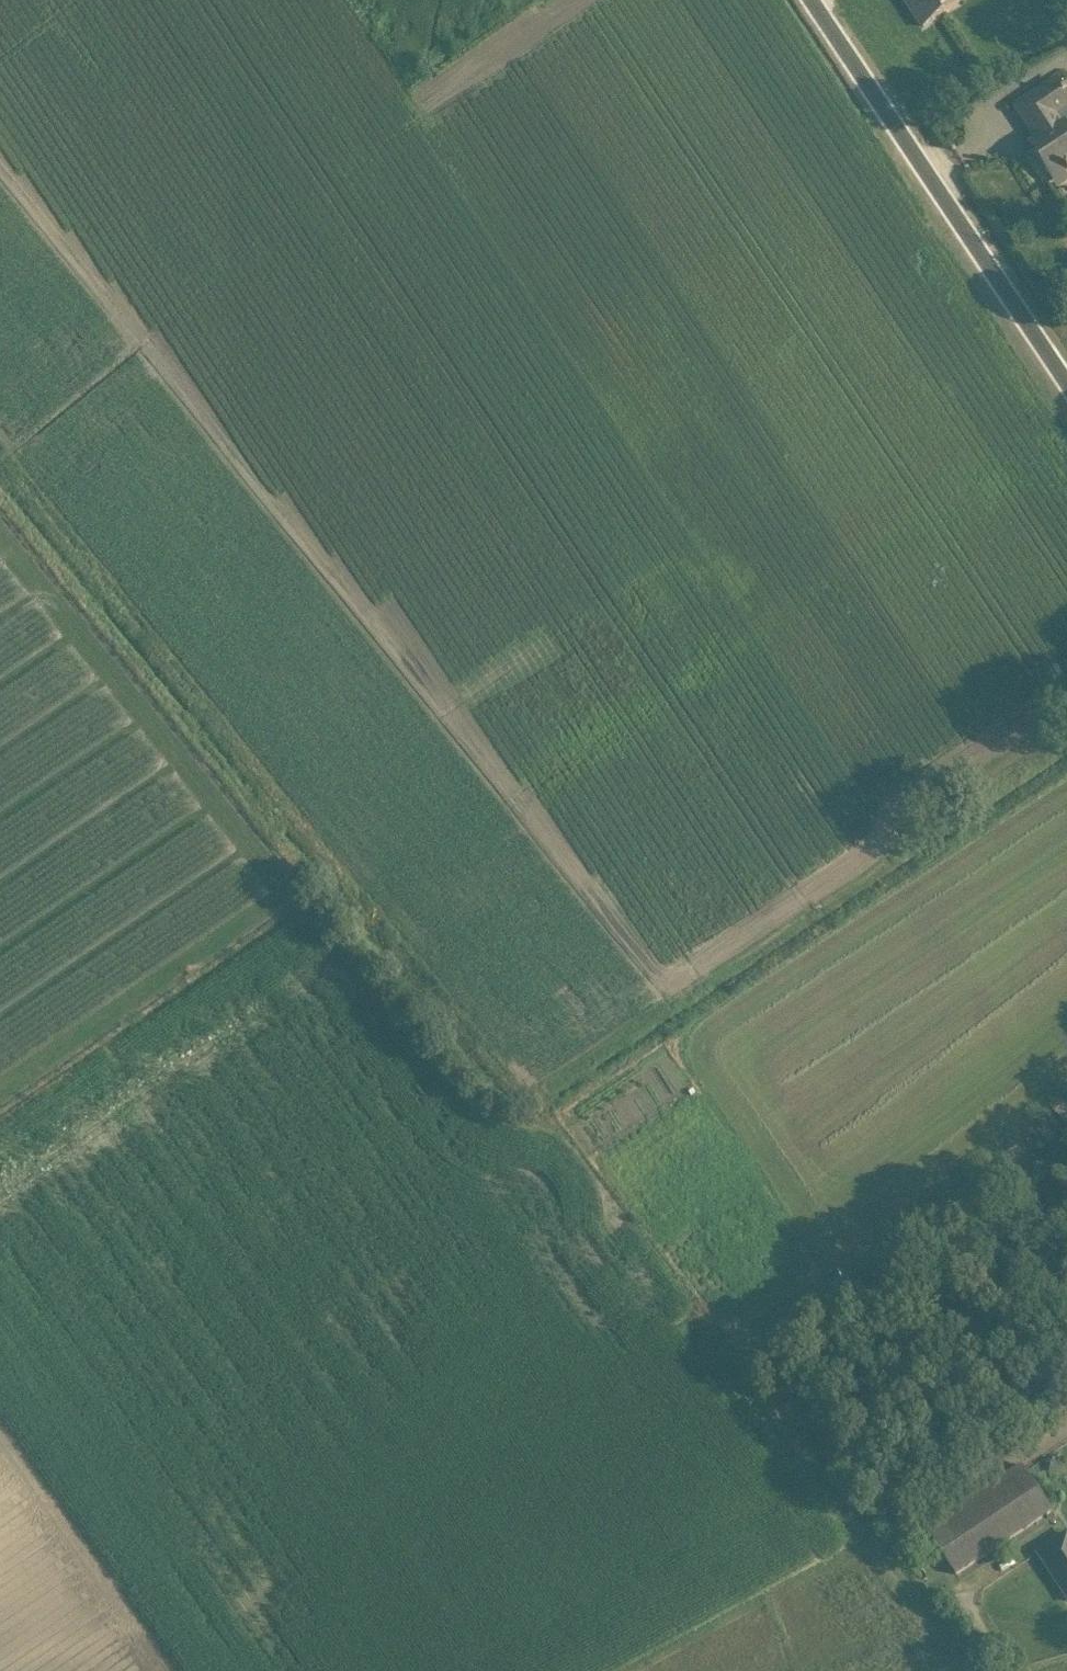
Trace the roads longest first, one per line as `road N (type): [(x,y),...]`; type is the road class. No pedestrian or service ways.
road 1 (unclassified): [(1066,382),(813,0)]

